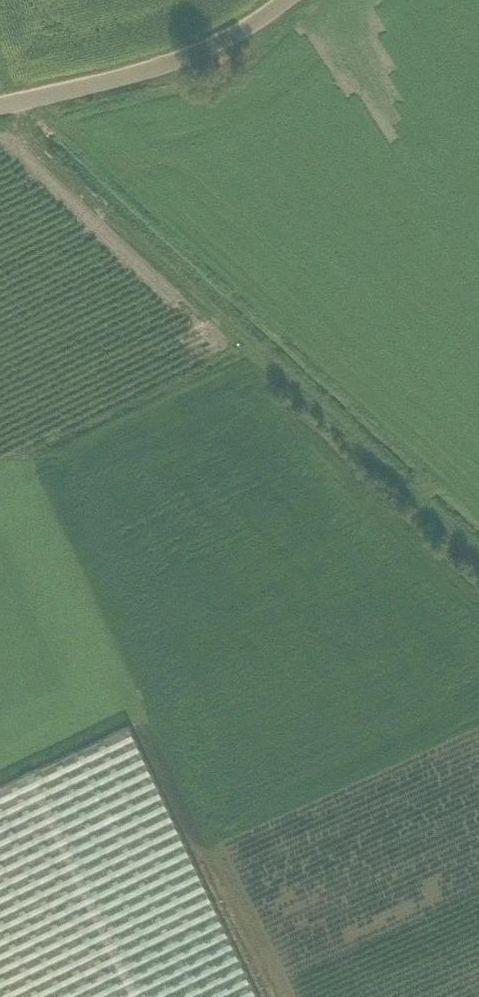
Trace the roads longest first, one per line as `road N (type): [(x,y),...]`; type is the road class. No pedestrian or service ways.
road 1 (unclassified): [(0,102),(191,55),(287,0)]

